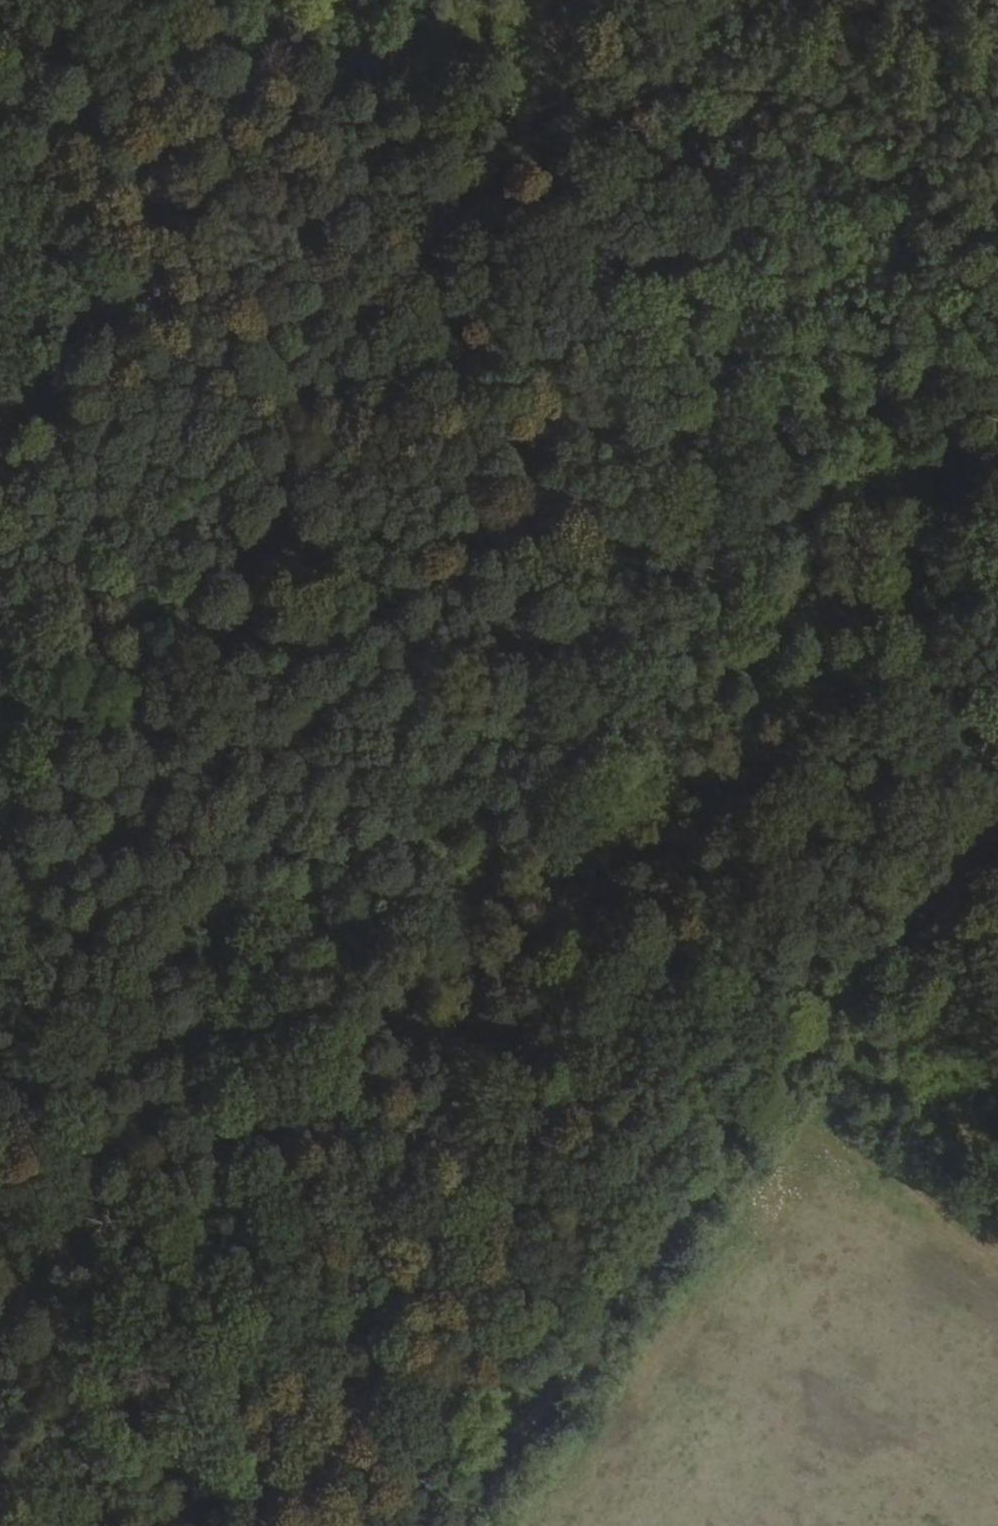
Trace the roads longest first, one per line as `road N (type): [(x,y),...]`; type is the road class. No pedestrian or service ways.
road 1 (track): [(466,1525),(965,879),(997,854)]
road 2 (track): [(0,1256),(196,1525)]

